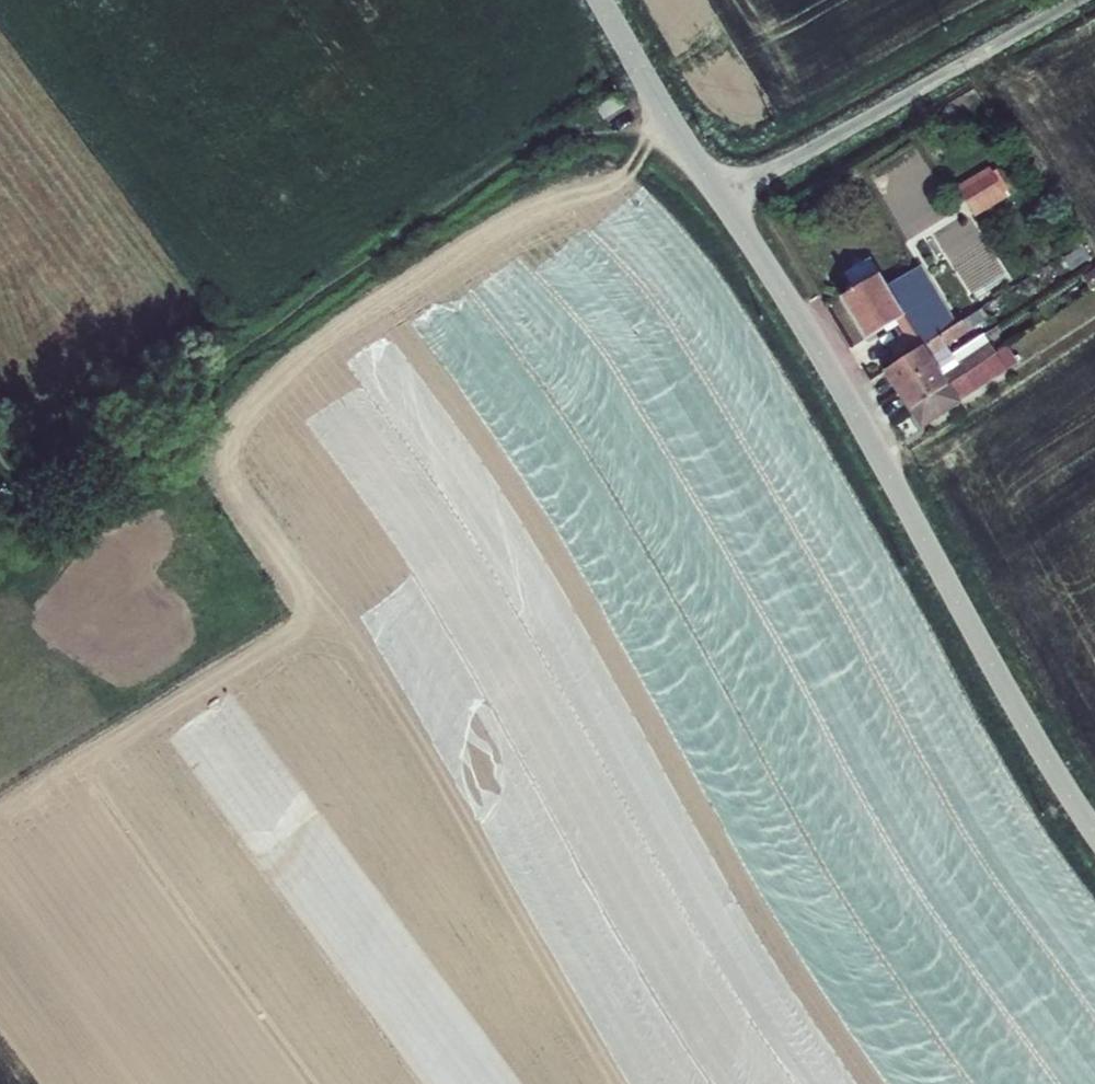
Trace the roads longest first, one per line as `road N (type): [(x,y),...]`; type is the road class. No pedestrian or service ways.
road 1 (tertiary): [(1094,834),(820,353),(723,201)]
road 2 (unclassified): [(1076,0),(723,201)]
road 3 (tertiary): [(723,201),(601,0)]

